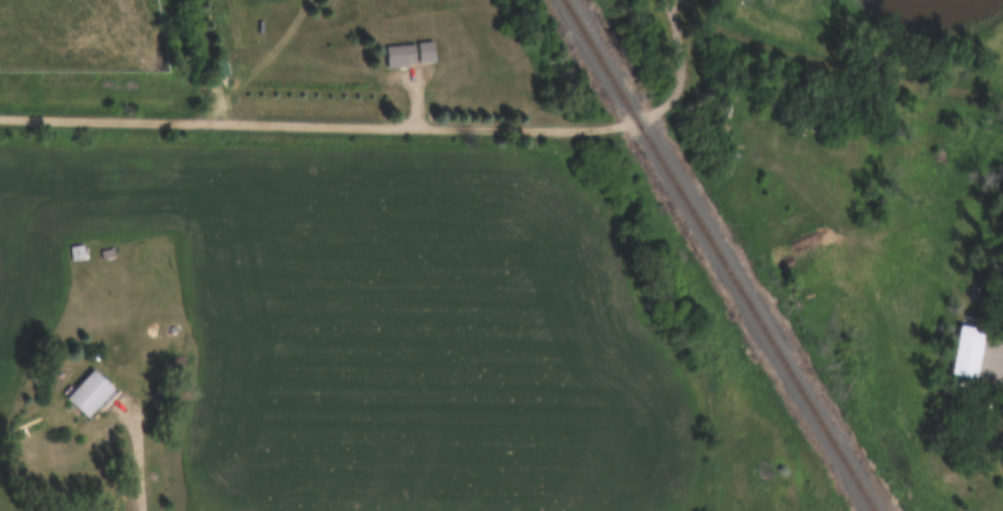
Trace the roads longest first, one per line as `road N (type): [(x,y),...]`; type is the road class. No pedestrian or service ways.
road 1 (track): [(399,125),(557,129),(648,117),(671,95),(678,74),(677,0)]

